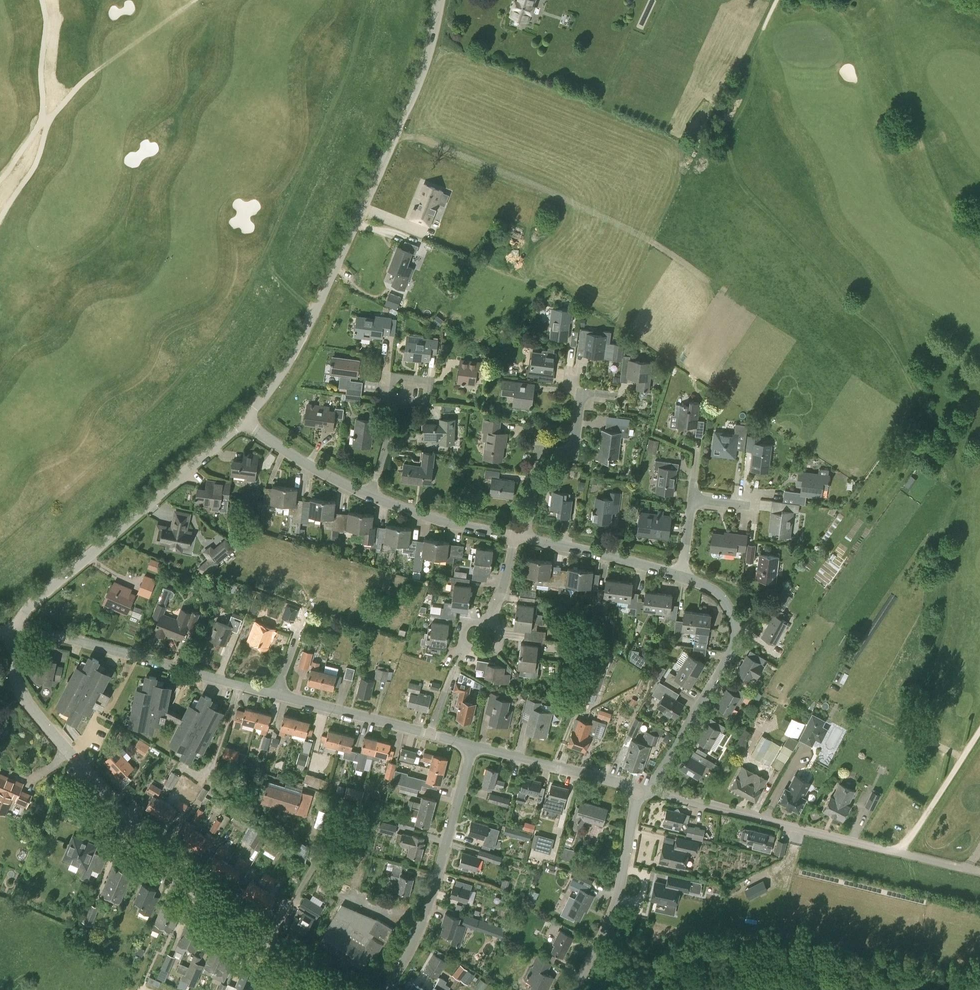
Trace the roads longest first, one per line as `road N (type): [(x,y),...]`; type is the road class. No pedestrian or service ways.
road 1 (tertiary): [(338,989),(200,887),(79,765),(22,696),(15,633)]
road 2 (tertiary): [(245,420),(315,309),(401,122),(443,0)]
road 3 (residential): [(430,734),(77,640),(15,633)]
road 4 (residential): [(979,872),(652,792)]
road 5 (tertiary): [(15,633),(31,604),(245,420)]
road 6 (residential): [(652,792),(734,646),(722,597),(681,577)]
road 7 (residential): [(385,989),(424,919),(473,746)]
road 8 (residential): [(526,538),(538,451),(573,455),(581,393),(616,397)]
road 9 (residential): [(574,989),(616,905),(639,789)]
road 10 (residential): [(639,789),(473,746)]
road 11 (residential): [(681,577),(526,538)]
road 12 (residential): [(515,536),(371,497)]
road 13 (residential): [(371,497),(304,464),(245,420)]

